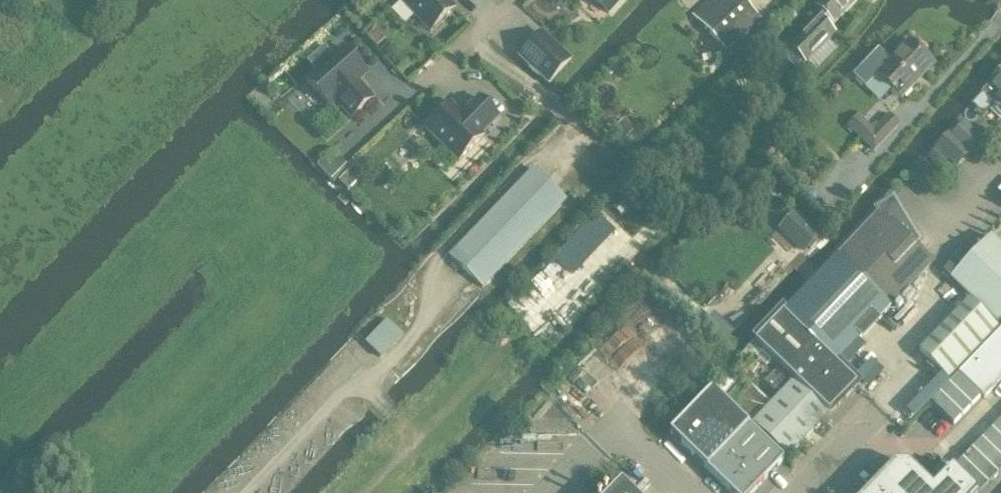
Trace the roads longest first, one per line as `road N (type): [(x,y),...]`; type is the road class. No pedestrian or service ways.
road 1 (track): [(472,42),(552,101),(583,148)]

